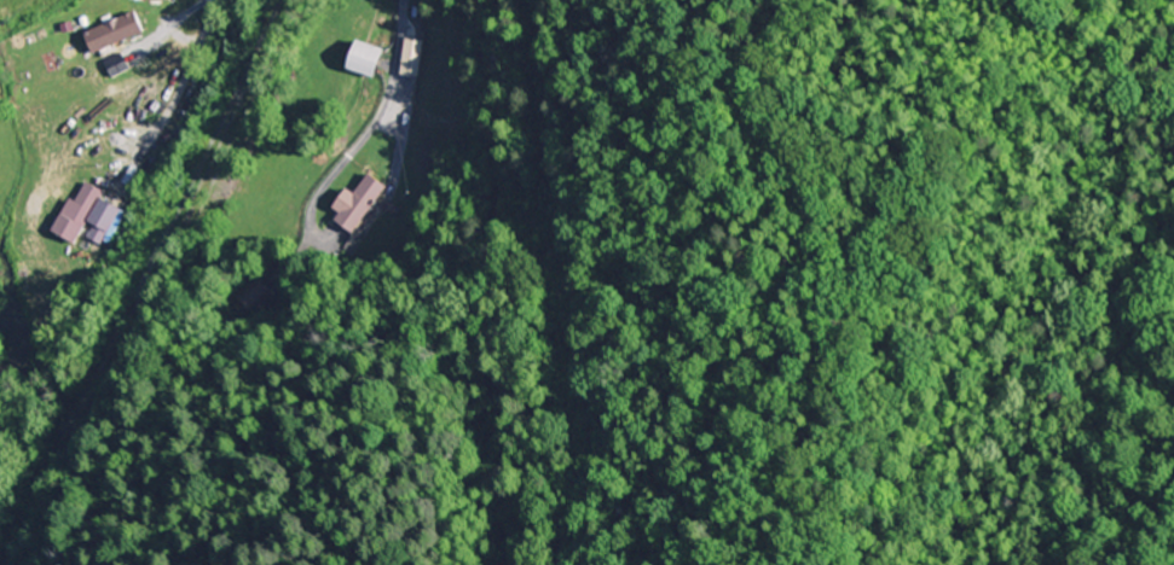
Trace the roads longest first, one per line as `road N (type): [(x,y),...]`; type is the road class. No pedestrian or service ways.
road 1 (residential): [(222,0),(146,153)]

